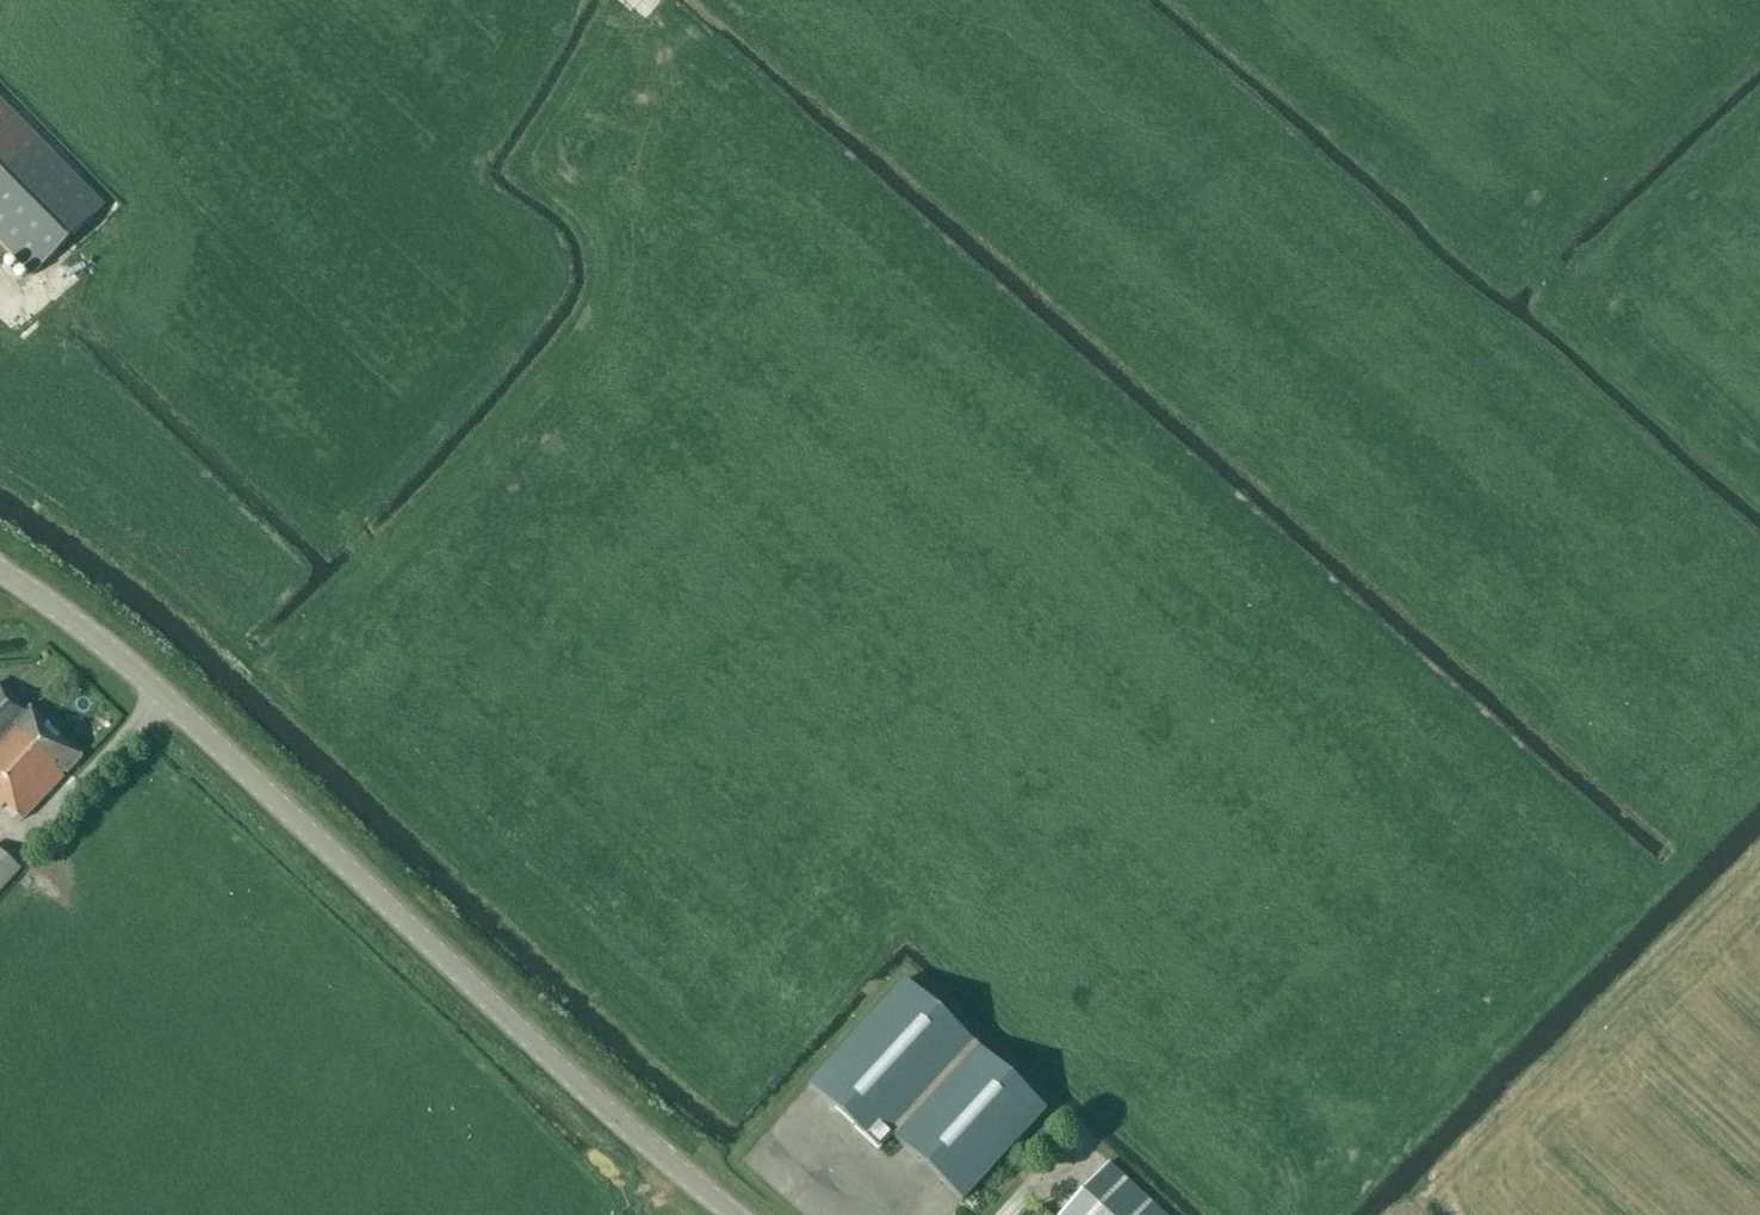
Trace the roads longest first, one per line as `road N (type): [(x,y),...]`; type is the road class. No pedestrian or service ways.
road 1 (tertiary): [(739,1214),(174,710),(0,572)]

